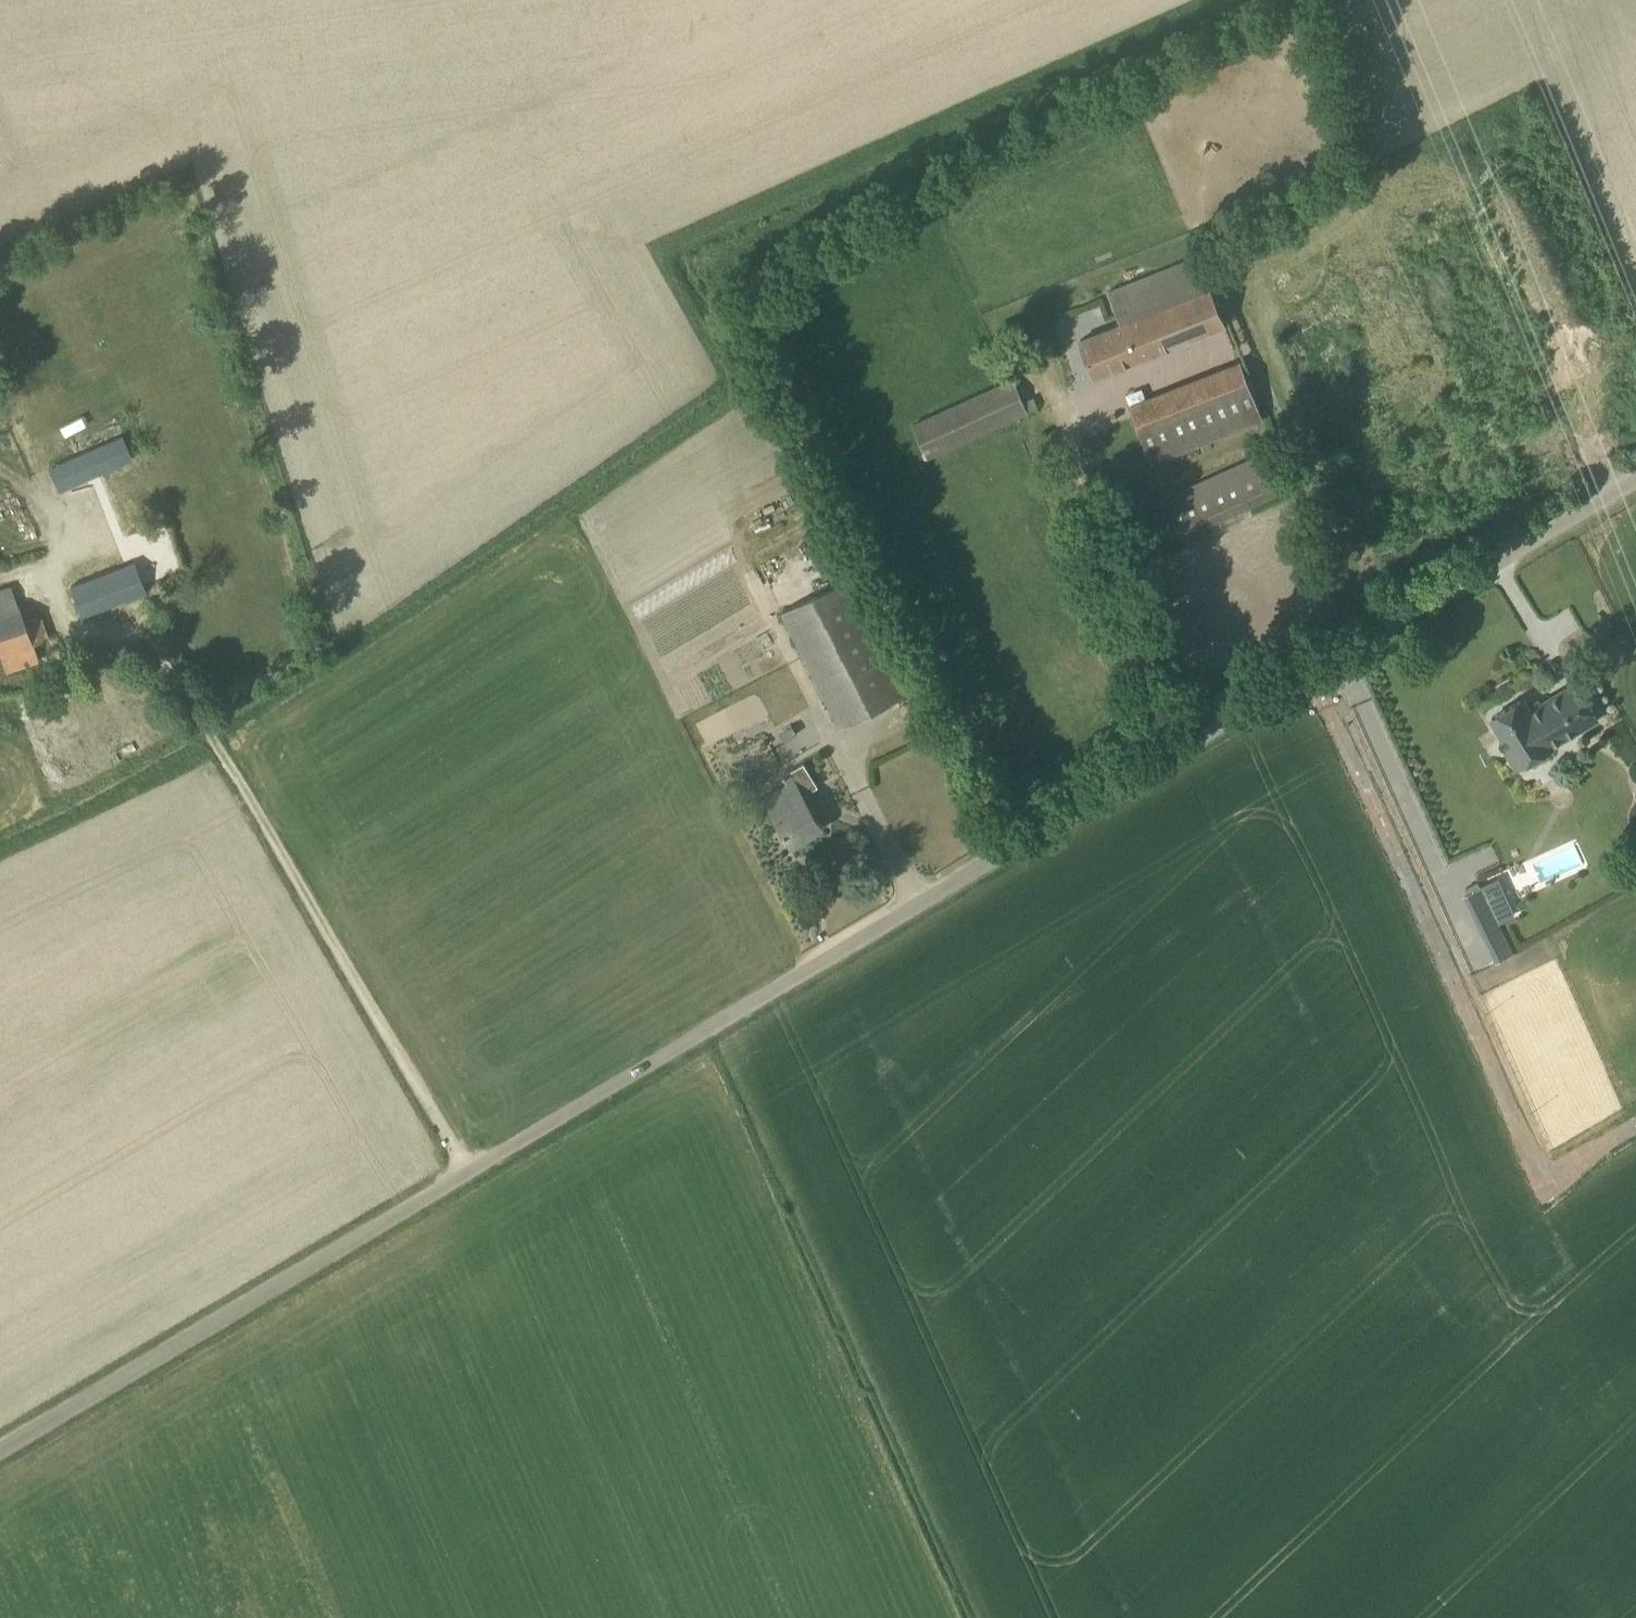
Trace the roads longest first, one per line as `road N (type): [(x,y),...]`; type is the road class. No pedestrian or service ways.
road 1 (unclassified): [(0,1440),(1635,478)]

